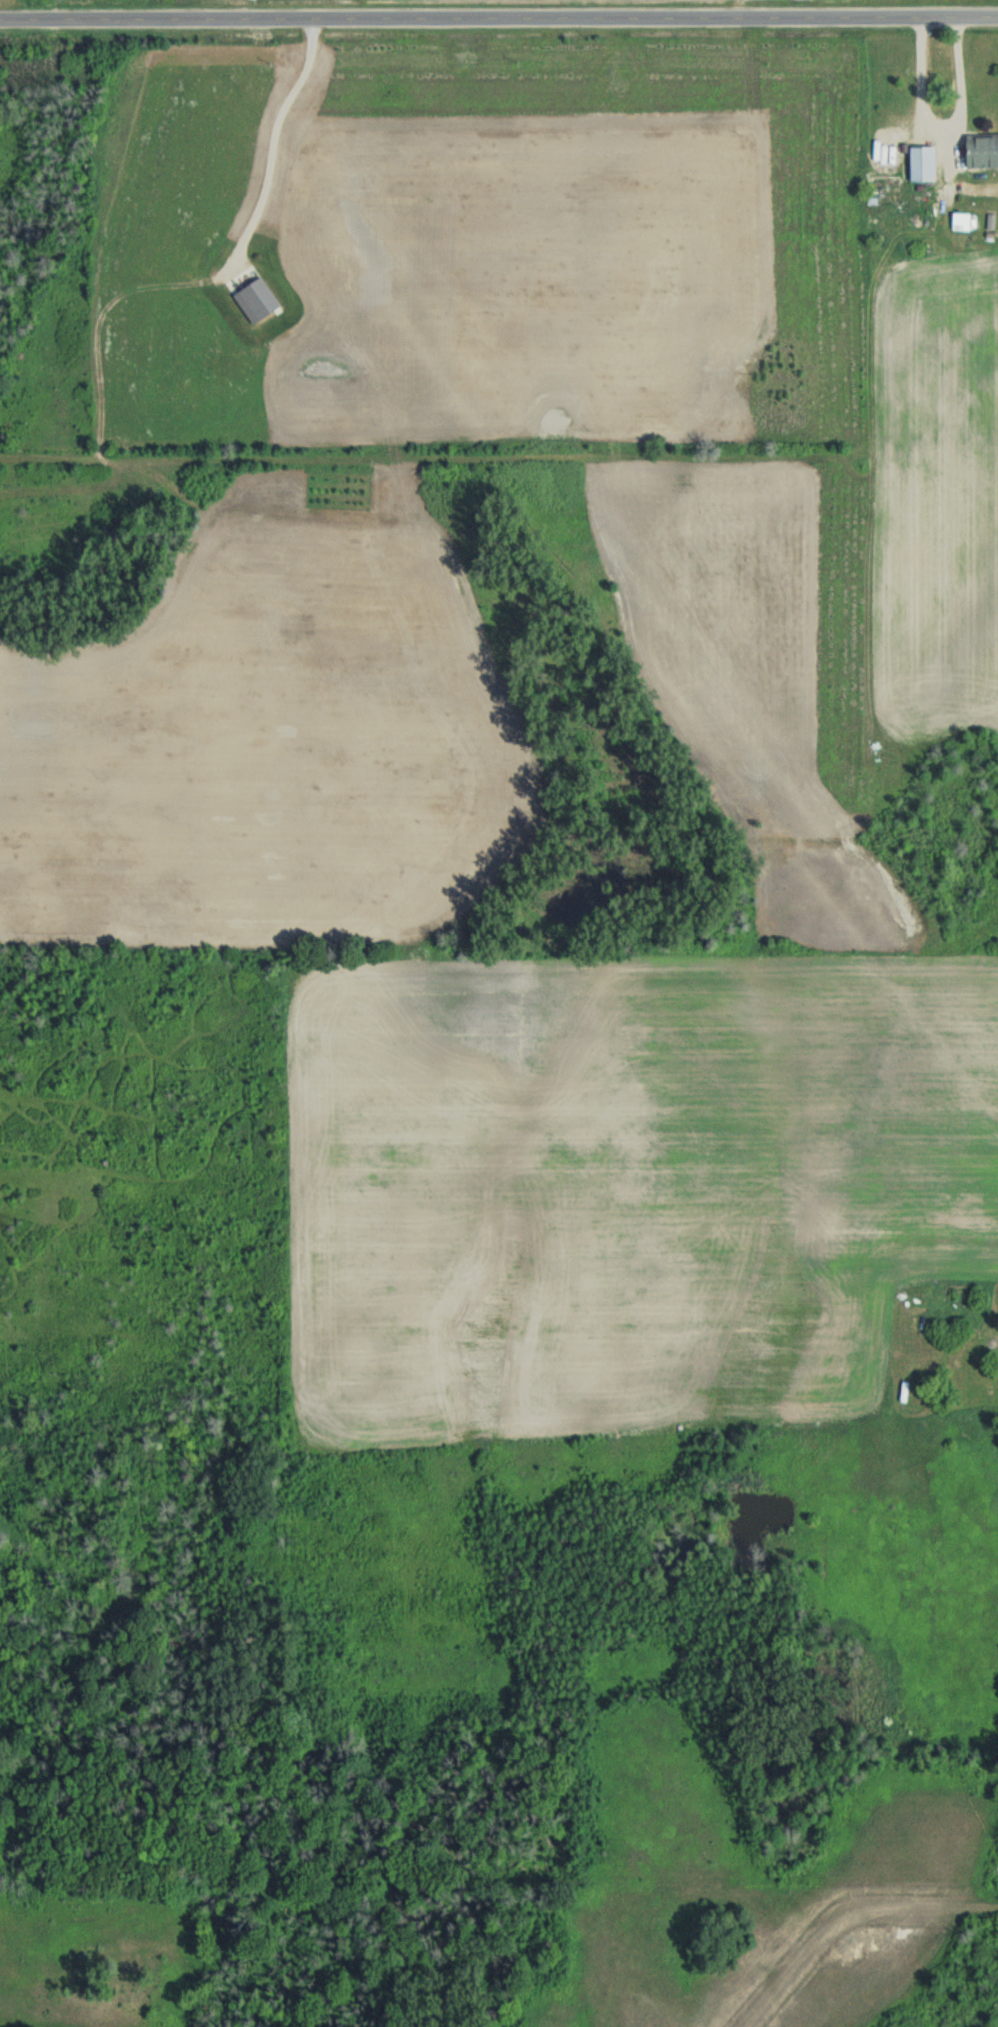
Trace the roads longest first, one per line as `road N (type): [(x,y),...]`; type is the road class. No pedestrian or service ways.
road 1 (tertiary): [(997,21),(0,22)]
road 2 (track): [(752,2026),(791,1970),(829,1955),(888,1933),(997,1935)]

